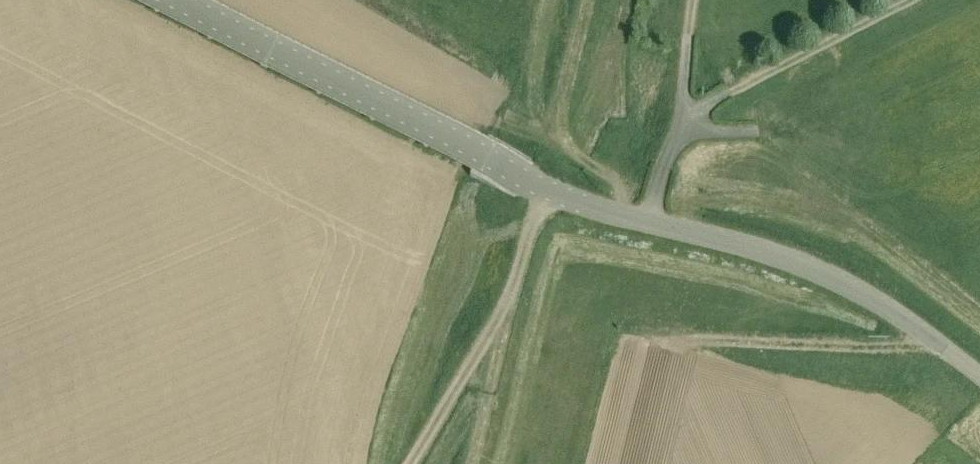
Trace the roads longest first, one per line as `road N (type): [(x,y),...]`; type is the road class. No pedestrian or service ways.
road 1 (tertiary): [(979,375),(899,316),(815,271),(597,210),(525,180)]
road 2 (tertiary): [(160,0),(525,180)]
road 3 (track): [(552,191),(516,283),(410,463)]
road 4 (track): [(654,340),(904,348),(923,332)]
road 5 (track): [(650,222),(562,135),(562,103),(587,0)]

